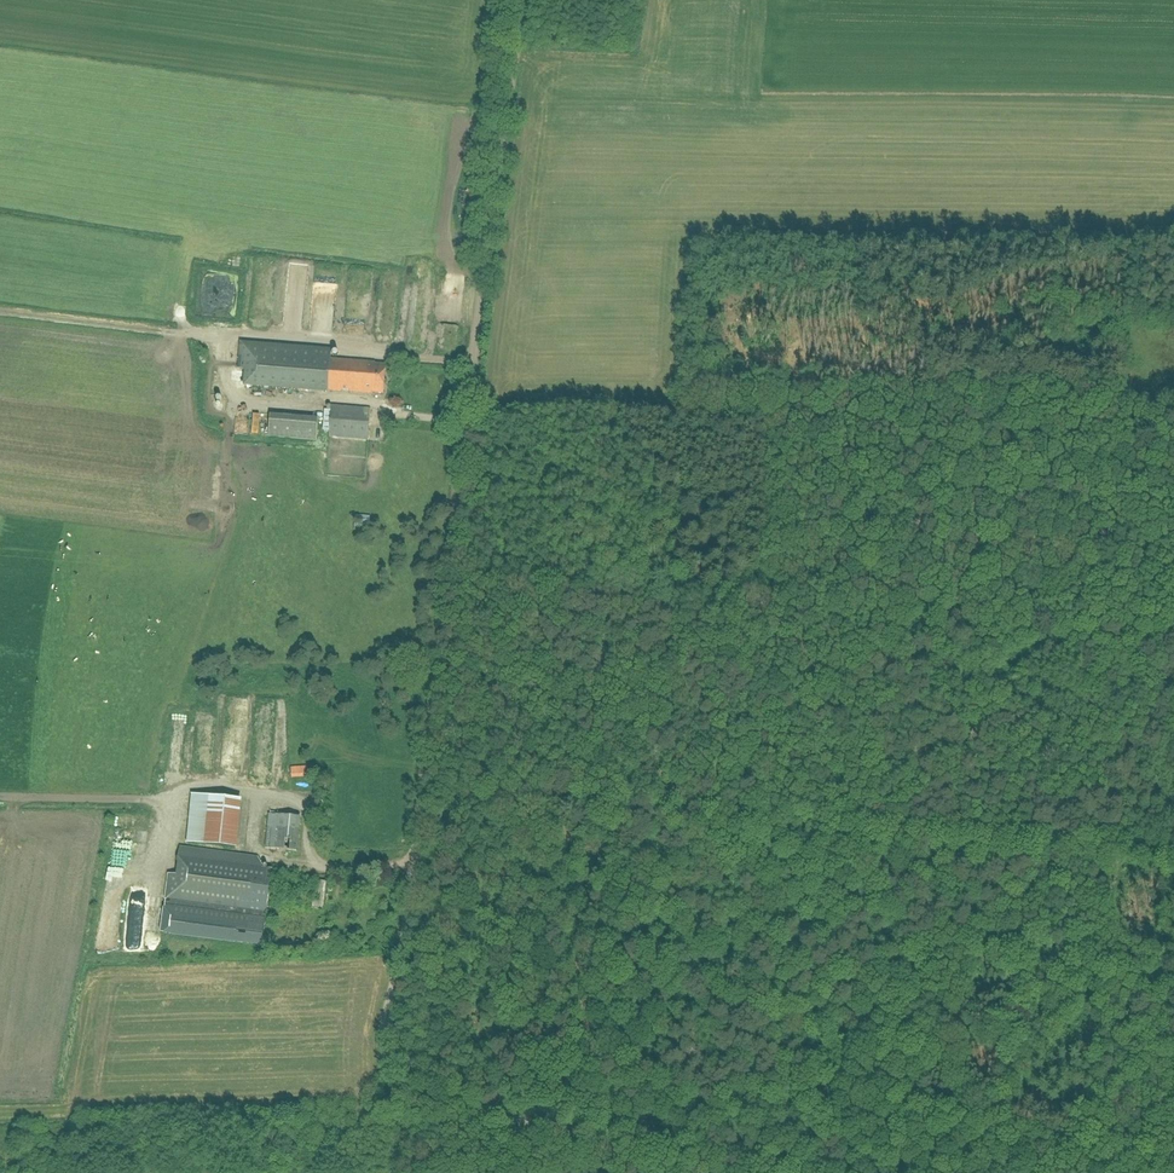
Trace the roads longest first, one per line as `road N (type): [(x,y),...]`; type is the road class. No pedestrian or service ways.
road 1 (track): [(425,771),(518,10)]
road 2 (unclassified): [(676,1172),(630,1162),(561,1128),(423,1102),(394,1084),(383,1061),(383,1037)]
road 3 (track): [(383,1037),(425,771)]

